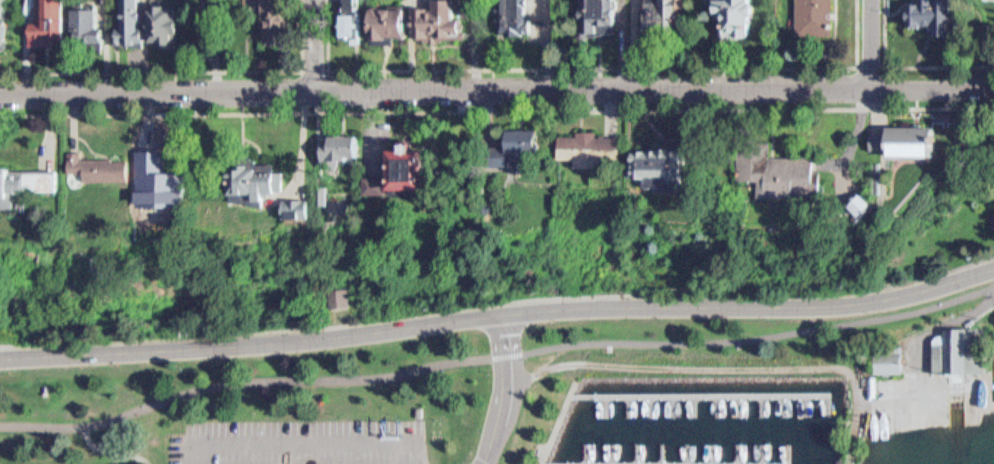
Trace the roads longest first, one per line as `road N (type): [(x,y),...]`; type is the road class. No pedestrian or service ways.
road 1 (tertiary): [(0,356),(251,342),(504,312),(875,301),(993,269)]
road 2 (tertiary): [(993,89),(0,93)]
road 3 (tertiary): [(504,312),(514,385),(485,463)]

